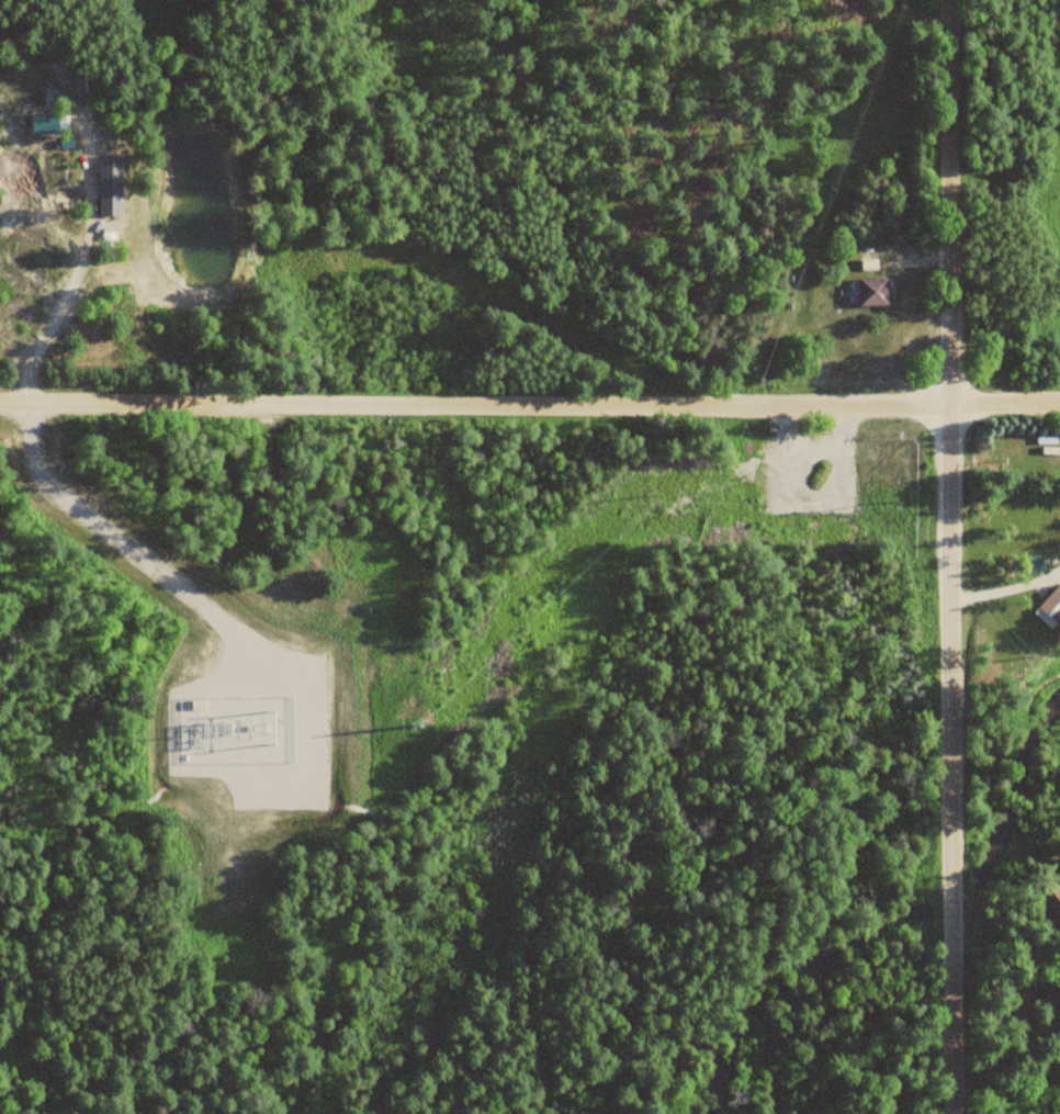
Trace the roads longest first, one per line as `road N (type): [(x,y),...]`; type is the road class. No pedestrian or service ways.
road 1 (residential): [(955,1113),(949,0)]
road 2 (residential): [(1059,406),(0,400)]

